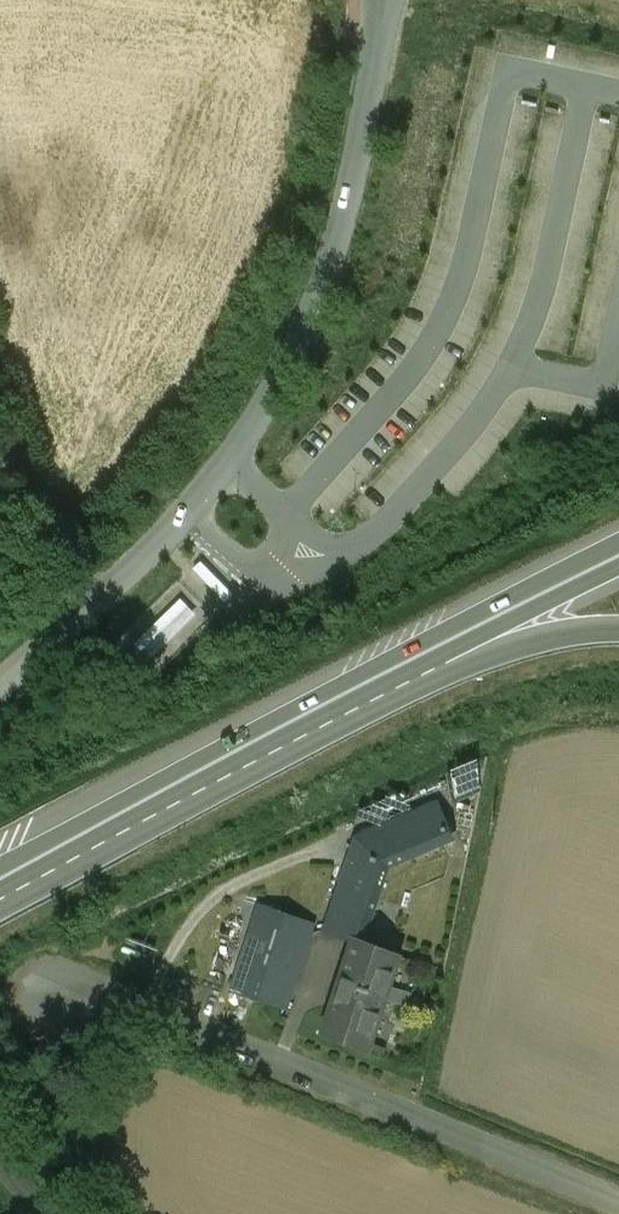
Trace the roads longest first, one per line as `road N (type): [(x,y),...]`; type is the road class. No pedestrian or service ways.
road 1 (residential): [(386,0),(322,295),(259,417),(178,521),(0,697)]
road 2 (trunk): [(618,542),(0,868)]
road 3 (residential): [(618,1201),(158,1013),(77,1000)]
road 4 (trunk): [(0,905),(400,692)]
road 5 (trunk): [(400,692),(618,577)]
road 6 (trunk): [(400,692),(558,637),(618,632)]

